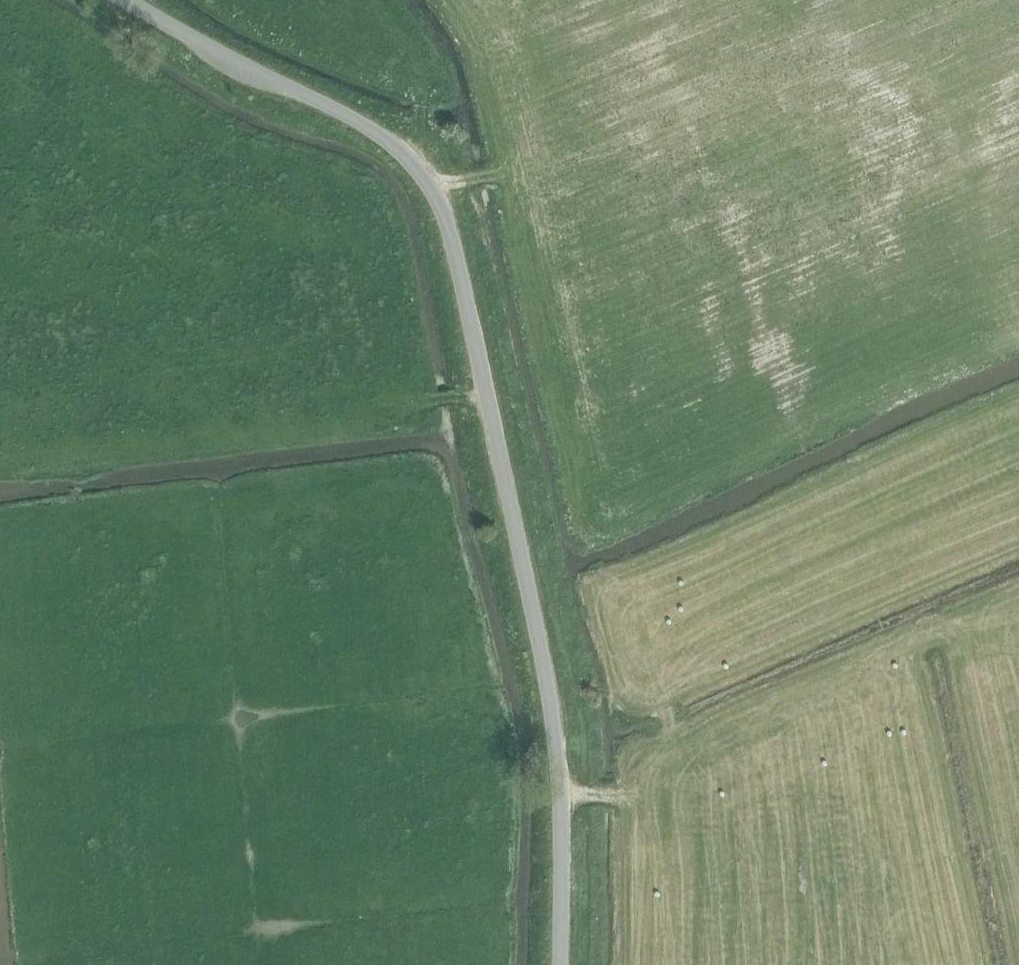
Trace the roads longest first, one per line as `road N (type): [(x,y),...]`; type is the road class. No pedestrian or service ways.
road 1 (unclassified): [(559,964),(555,713),(481,340),(432,189),(364,124),(133,0)]

